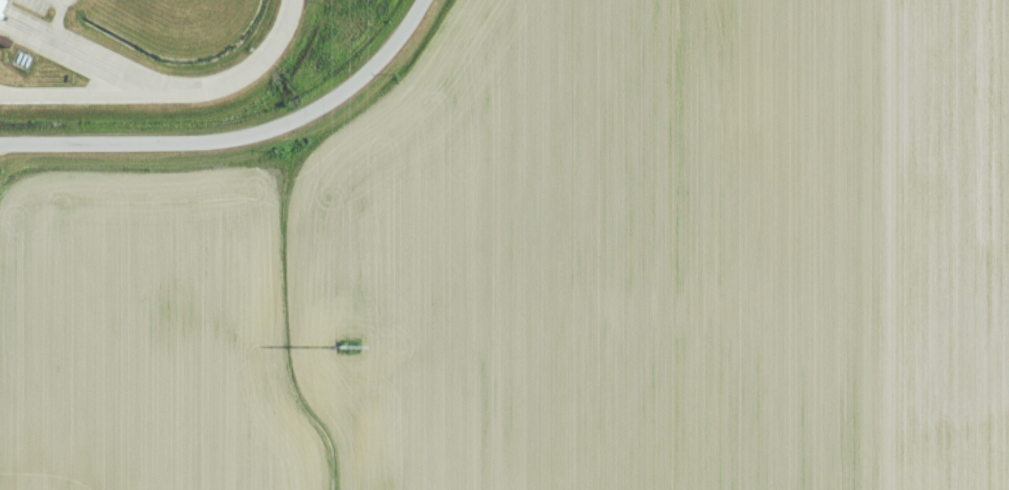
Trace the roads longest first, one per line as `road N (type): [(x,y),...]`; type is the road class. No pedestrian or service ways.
road 1 (residential): [(0,147),(221,142),(270,131),(361,81),(425,0)]

